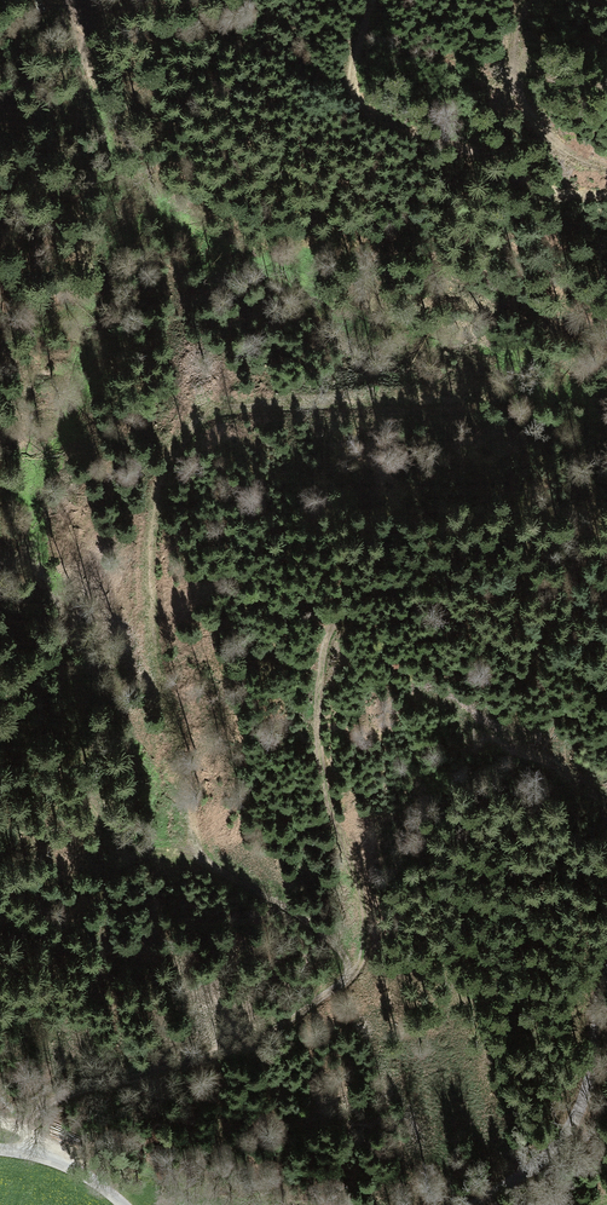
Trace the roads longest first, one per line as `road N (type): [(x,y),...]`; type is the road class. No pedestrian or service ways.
road 1 (track): [(0,691),(119,840),(171,855),(188,851),(195,823),(149,576),(156,505),(184,437),(196,421),(232,406),(482,394)]
road 2 (track): [(346,978),(363,953),(366,914),(325,773),(320,707),(329,642),(352,606),(406,584),(505,574),(606,546)]
road 3 (track): [(188,851),(322,931),(346,958),(346,978),(268,1031),(63,1094),(17,1132),(0,1106)]
road 4 (track): [(606,197),(541,190),(493,159),(370,114),(357,103),(350,63),(367,0)]
road 5 (unclassified): [(606,975),(590,1075),(570,1129),(546,1156),(473,1204)]
road 6 (track): [(530,0),(516,32),(521,102),(558,147),(606,167)]
road 7 (unclassified): [(0,1148),(79,1171),(124,1204)]

